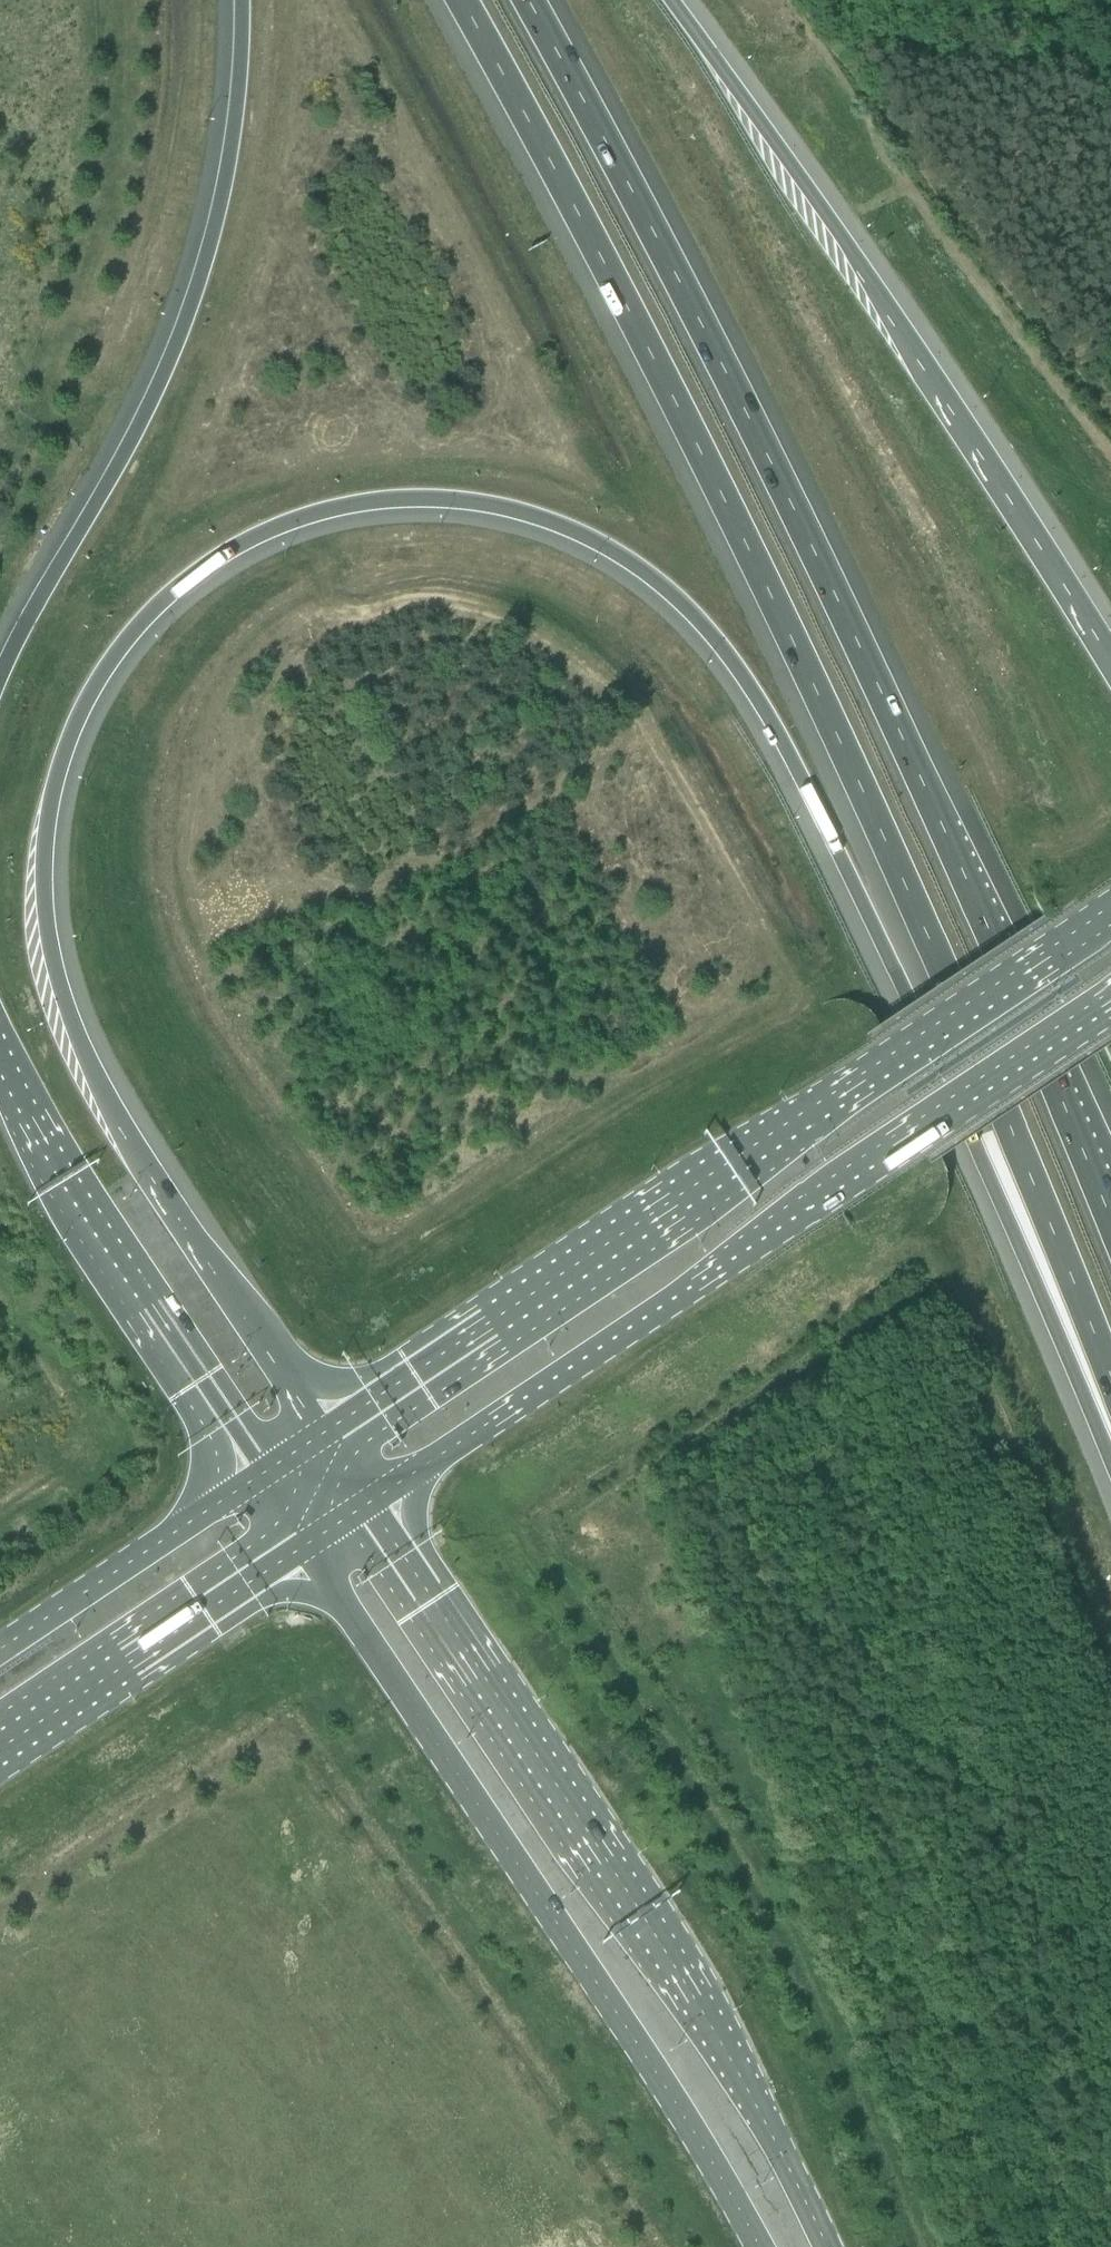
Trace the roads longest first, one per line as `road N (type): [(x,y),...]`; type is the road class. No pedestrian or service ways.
road 1 (motorway): [(324,1436),(112,1109),(92,1066),(54,953),(51,826),(67,754),(90,702),(132,639),(173,598),(228,557),(287,529),(357,508),(436,503),(514,514),(600,548),(691,616),(740,675),(875,930),(1110,1467)]
road 2 (motorway): [(460,0),(555,164),(879,827),(1110,1395)]
road 3 (motorway): [(1110,1212),(810,543),(603,124),(534,0)]
road 4 (primary): [(1110,918),(324,1436)]
road 5 (primary): [(369,1509),(1110,1001)]
road 6 (secondary): [(830,2246),(697,1996),(369,1509)]
road 7 (secondary): [(306,1551),(637,2045),(761,2246)]
road 8 (motorway): [(1110,660),(947,394),(670,0)]
road 9 (motorway): [(241,0),(227,162),(183,326),(118,469),(0,678)]
road 10 (track): [(1110,425),(807,0)]
road 11 (motorway): [(0,1047),(98,1232),(263,1477)]
road 12 (primary): [(0,1757),(306,1551)]
road 13 (primary): [(263,1477),(0,1651)]

